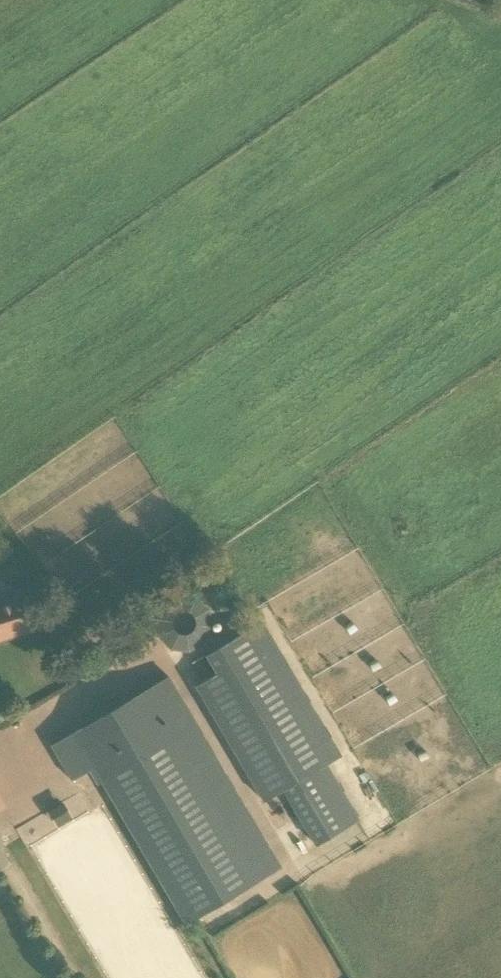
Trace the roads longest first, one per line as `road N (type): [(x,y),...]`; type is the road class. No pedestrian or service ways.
road 1 (track): [(70,977),(0,859)]

